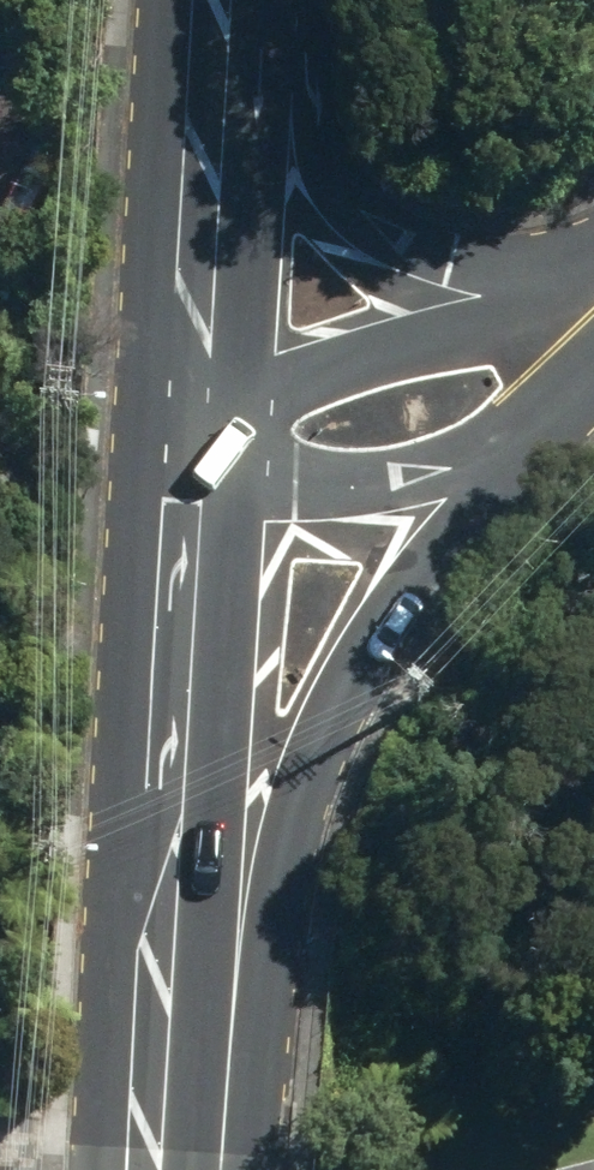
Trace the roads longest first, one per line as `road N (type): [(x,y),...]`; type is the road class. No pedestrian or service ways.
road 1 (secondary): [(483,431),(412,577),(170,974)]
road 2 (secondary): [(170,974),(202,436)]
road 3 (secondary): [(222,25),(350,194),(393,233),(459,265),(593,288)]
road 4 (secondary): [(202,436),(405,347),(593,296)]
road 5 (secondary): [(202,436),(222,25)]
road 6 (secondary): [(483,431),(426,458),(358,463),(202,436)]
road 7 (secondary): [(159,1169),(170,974)]
road 8 (secondary): [(593,313),(483,431)]

